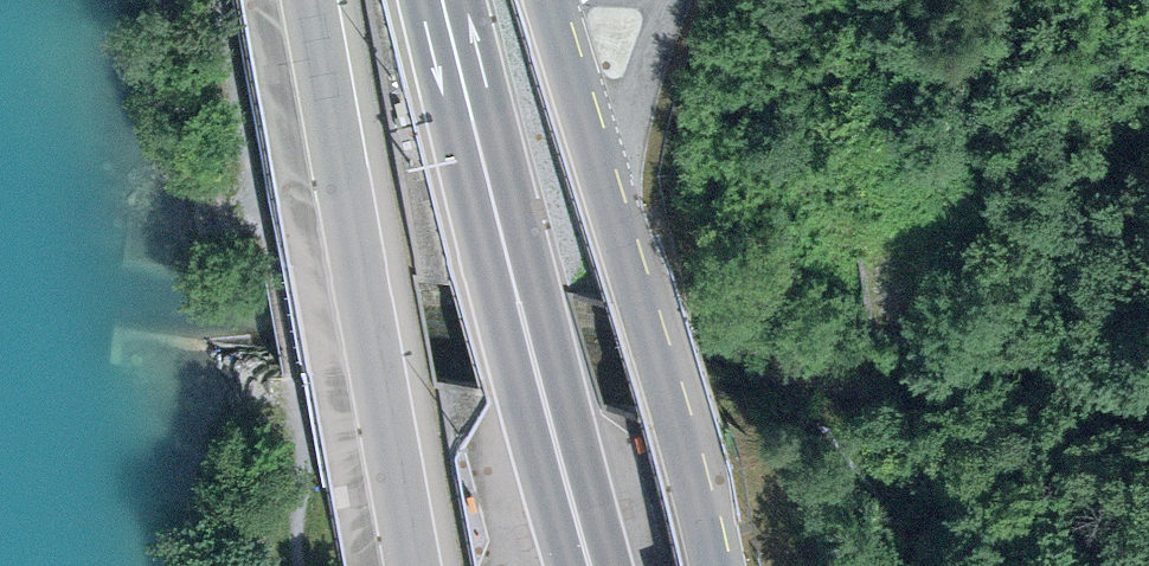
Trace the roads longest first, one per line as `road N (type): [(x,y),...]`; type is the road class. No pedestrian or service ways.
road 1 (primary): [(716,565),(549,0)]
road 2 (trunk): [(595,565),(446,0)]
road 3 (primary): [(311,0),(419,565)]
road 4 (track): [(608,194),(669,0)]

